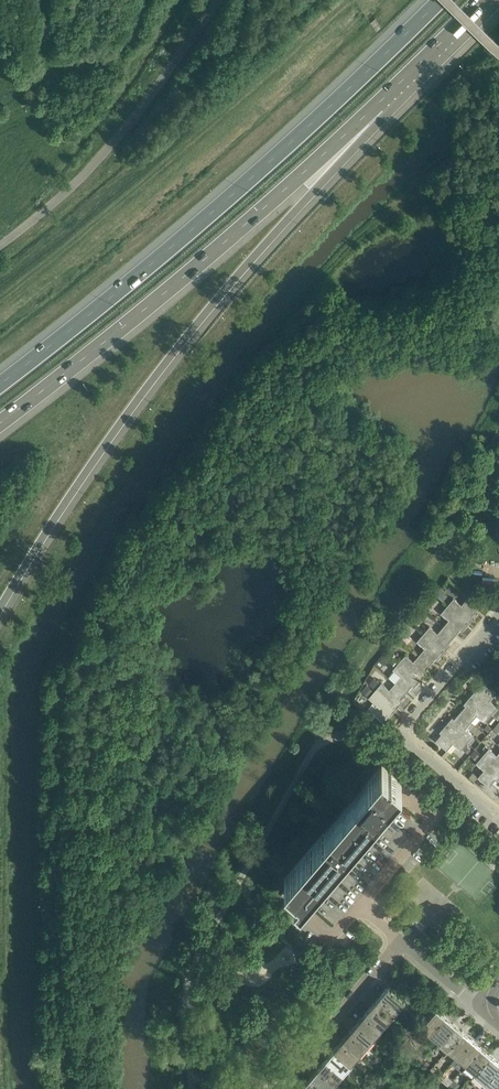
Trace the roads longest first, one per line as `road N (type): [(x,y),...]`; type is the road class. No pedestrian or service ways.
road 1 (motorway): [(0,616),(83,474),(153,377),(359,142),(378,103)]
road 2 (motorway): [(438,0),(219,207),(0,384)]
road 3 (motorway): [(0,422),(146,308),(378,103)]
road 4 (residential): [(479,1005),(402,939),(273,1088)]
road 5 (residential): [(498,819),(403,733),(498,611)]
road 6 (motorway): [(378,103),(483,0)]

